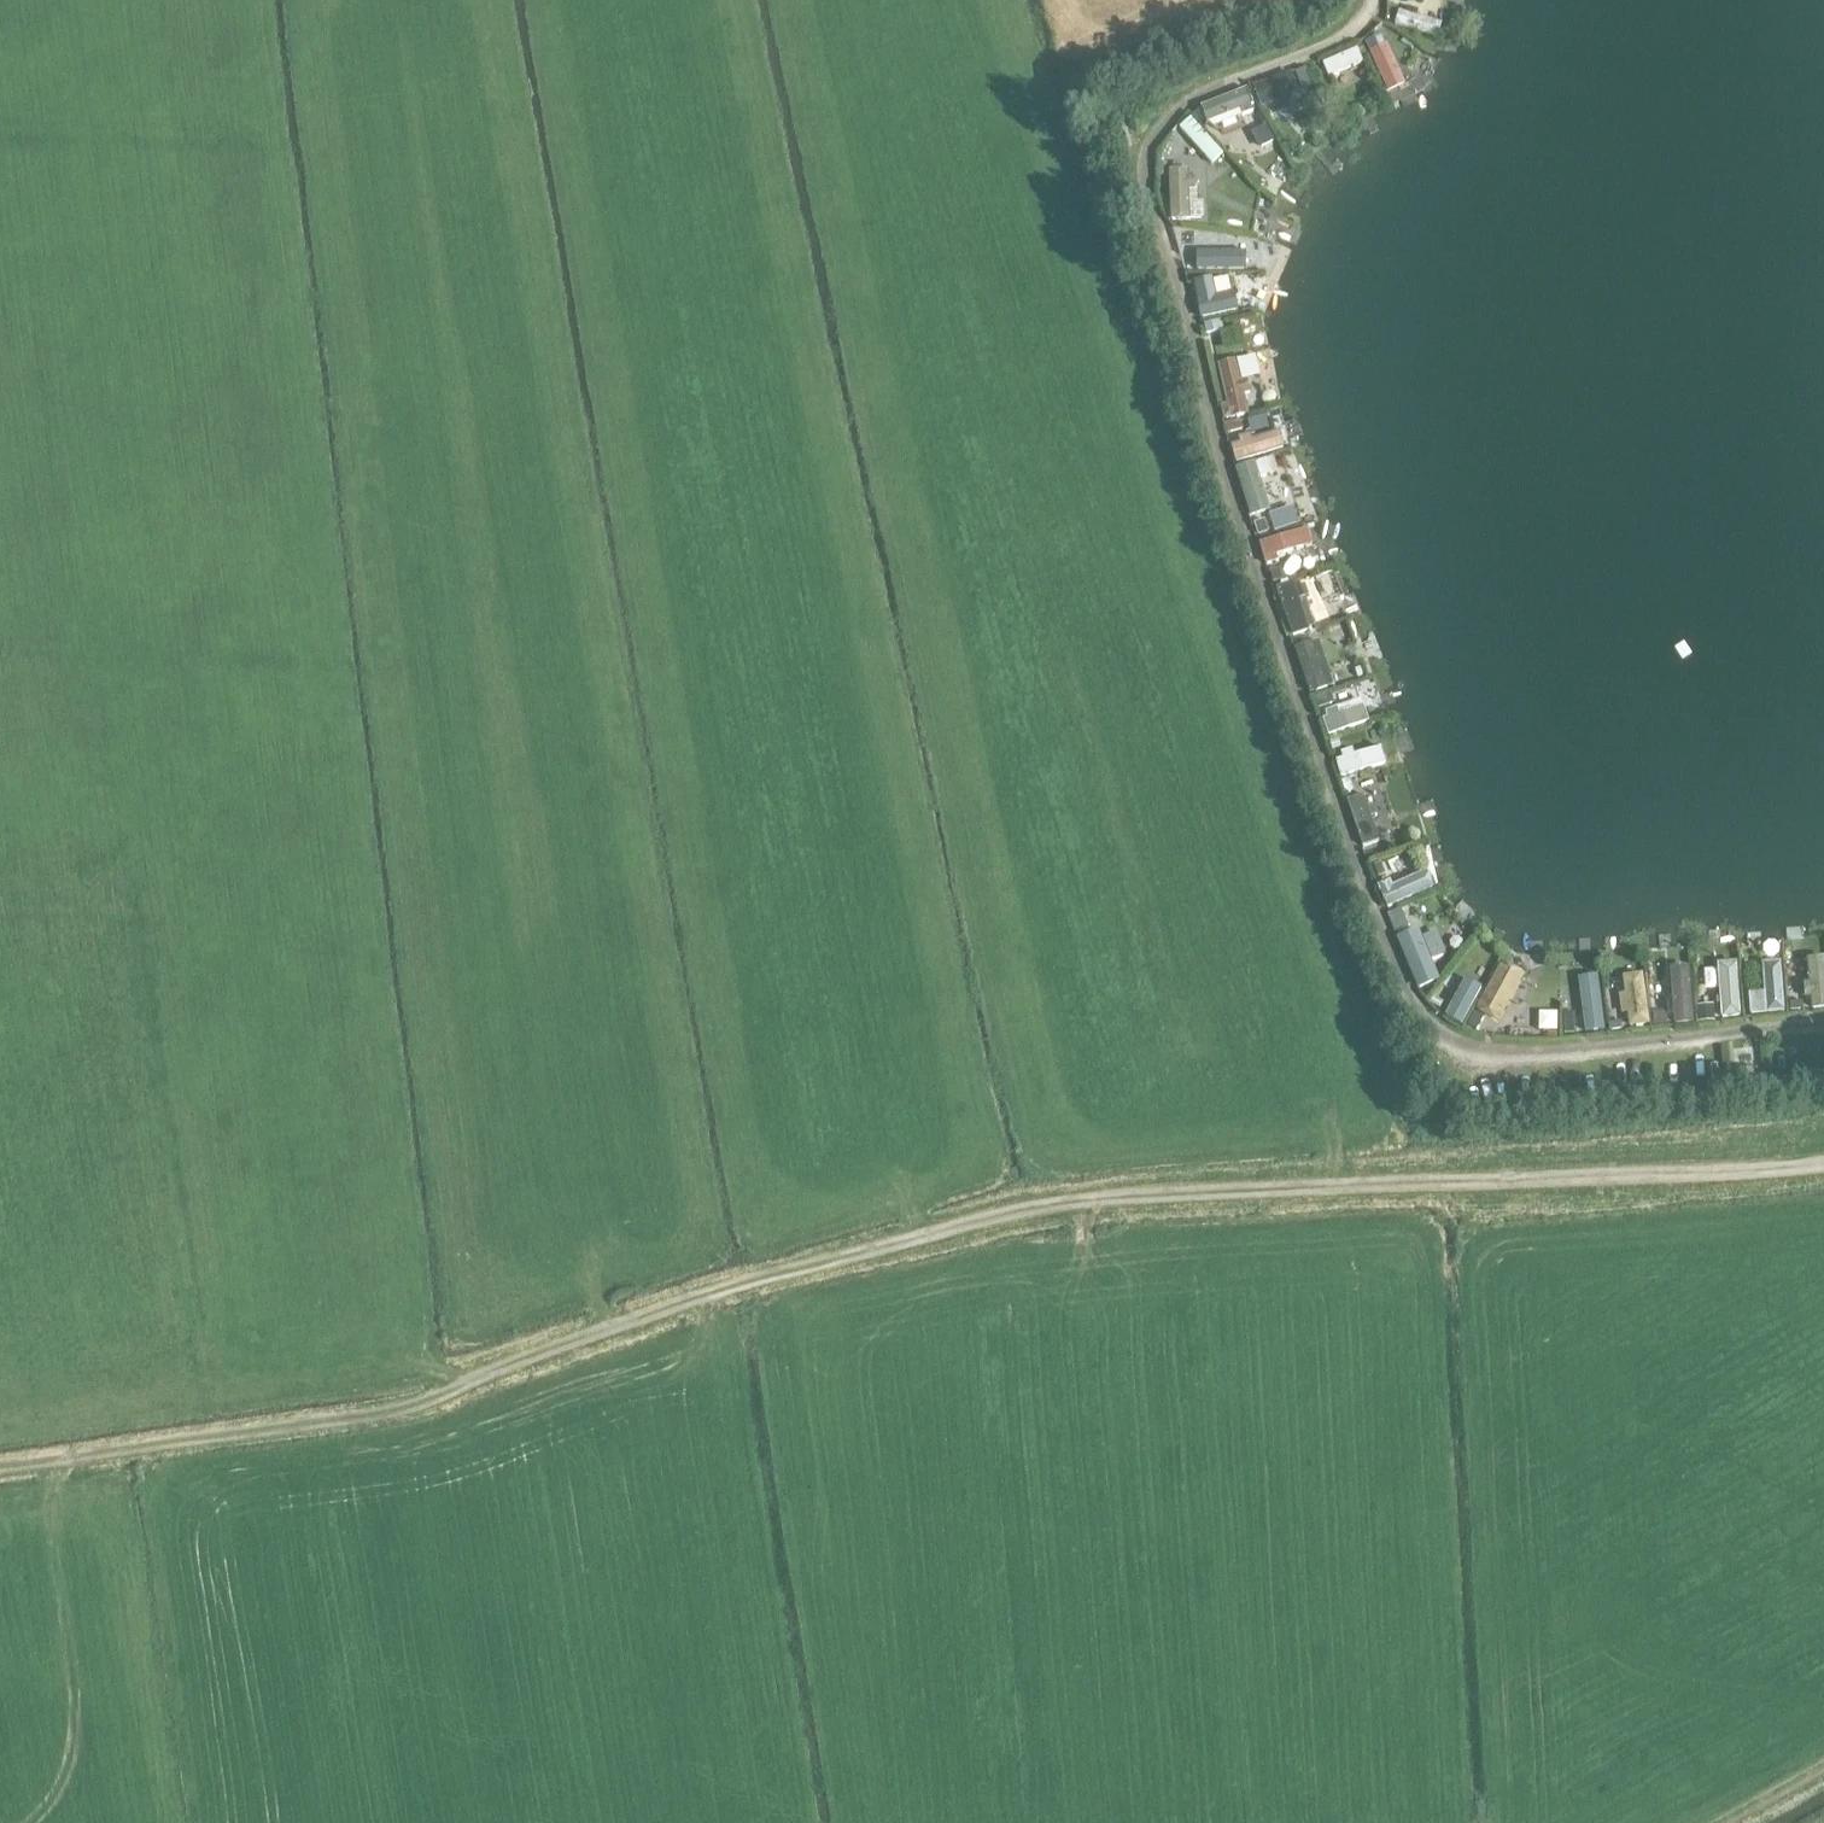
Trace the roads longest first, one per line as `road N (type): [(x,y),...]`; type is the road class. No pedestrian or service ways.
road 1 (track): [(1345,1188),(1096,1203),(984,1223),(748,1287),(473,1380)]
road 2 (track): [(1823,1163),(1345,1188)]
road 3 (track): [(473,1380),(404,1409),(53,1462)]

